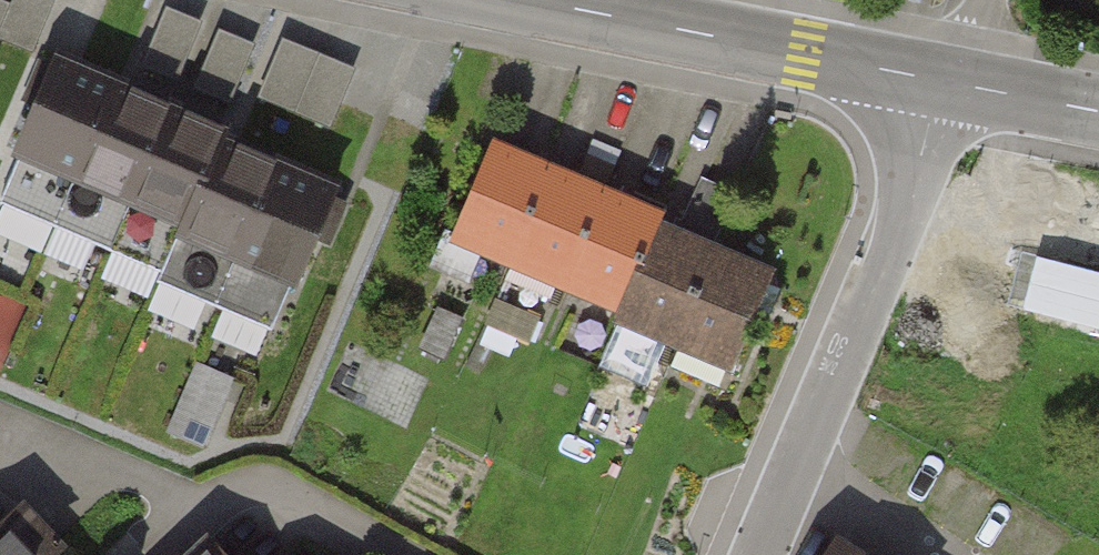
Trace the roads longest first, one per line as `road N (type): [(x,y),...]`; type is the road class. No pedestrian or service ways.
road 1 (residential): [(950,81),(756,554)]
road 2 (tertiary): [(950,81),(534,0)]
road 3 (tertiary): [(1098,111),(950,81)]

